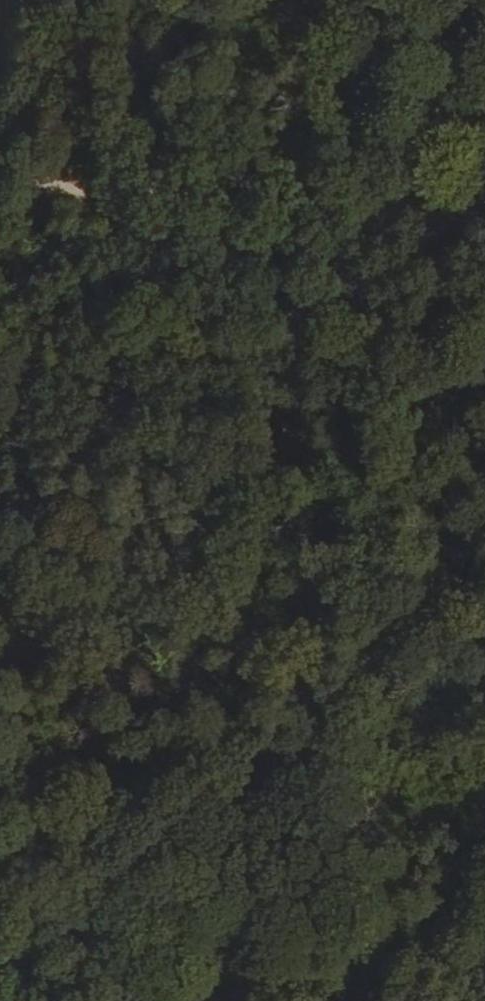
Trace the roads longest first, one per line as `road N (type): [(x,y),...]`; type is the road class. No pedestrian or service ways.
road 1 (track): [(0,193),(63,208),(448,225)]

